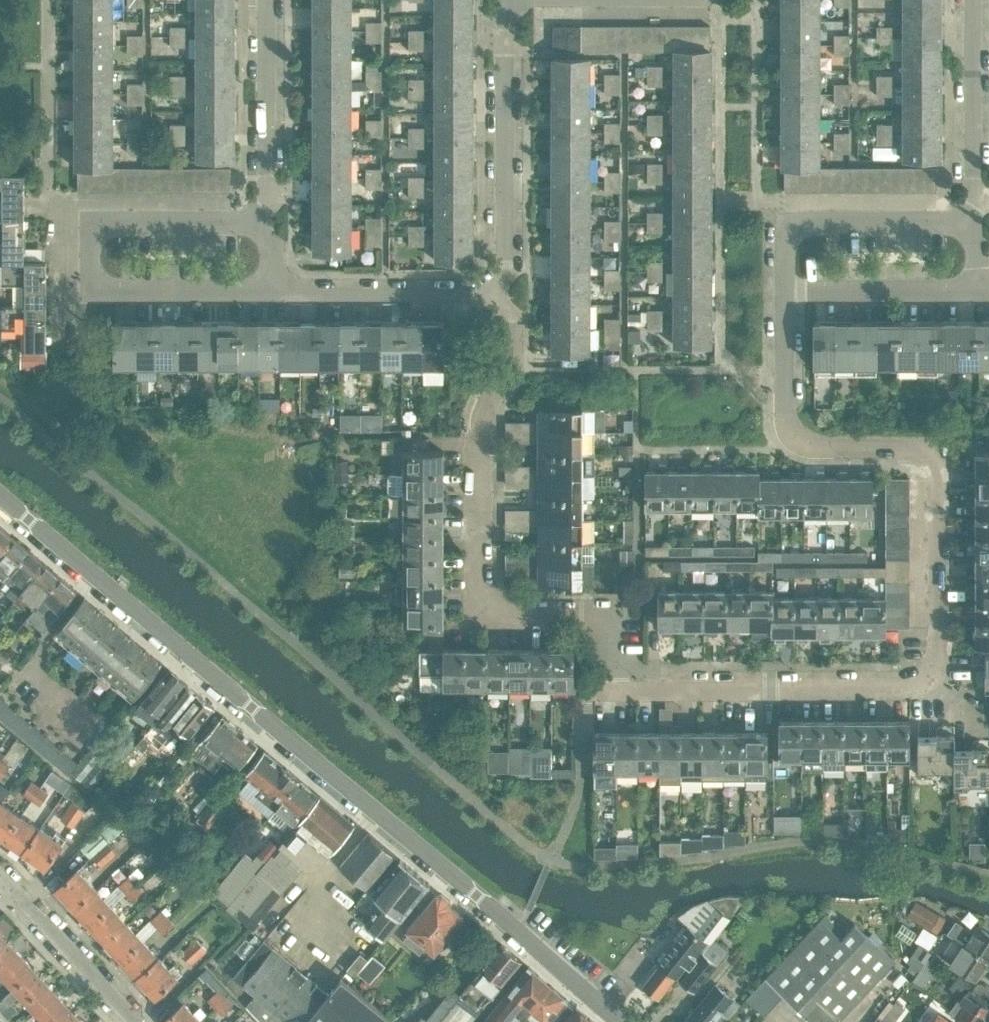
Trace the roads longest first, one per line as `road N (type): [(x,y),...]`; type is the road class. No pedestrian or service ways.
road 1 (residential): [(524,356),(488,431),(487,603),(495,614),(616,616),(616,691),(919,680),(935,665),(937,467),(932,453),(916,448),(799,442),(786,417),(785,291)]
road 2 (residential): [(622,1021),(0,497)]
road 3 (residential): [(277,291),(99,291),(99,223),(277,223)]
road 4 (residential): [(506,295),(508,0)]
road 5 (residential): [(785,291),(786,226),(973,226)]
road 6 (residential): [(277,291),(506,295)]
road 7 (residential): [(973,226),(976,0)]
road 8 (residential): [(268,0),(267,164),(277,223)]
road 9 (residential): [(785,291),(981,292)]
road 10 (residential): [(135,1021),(3,877)]

